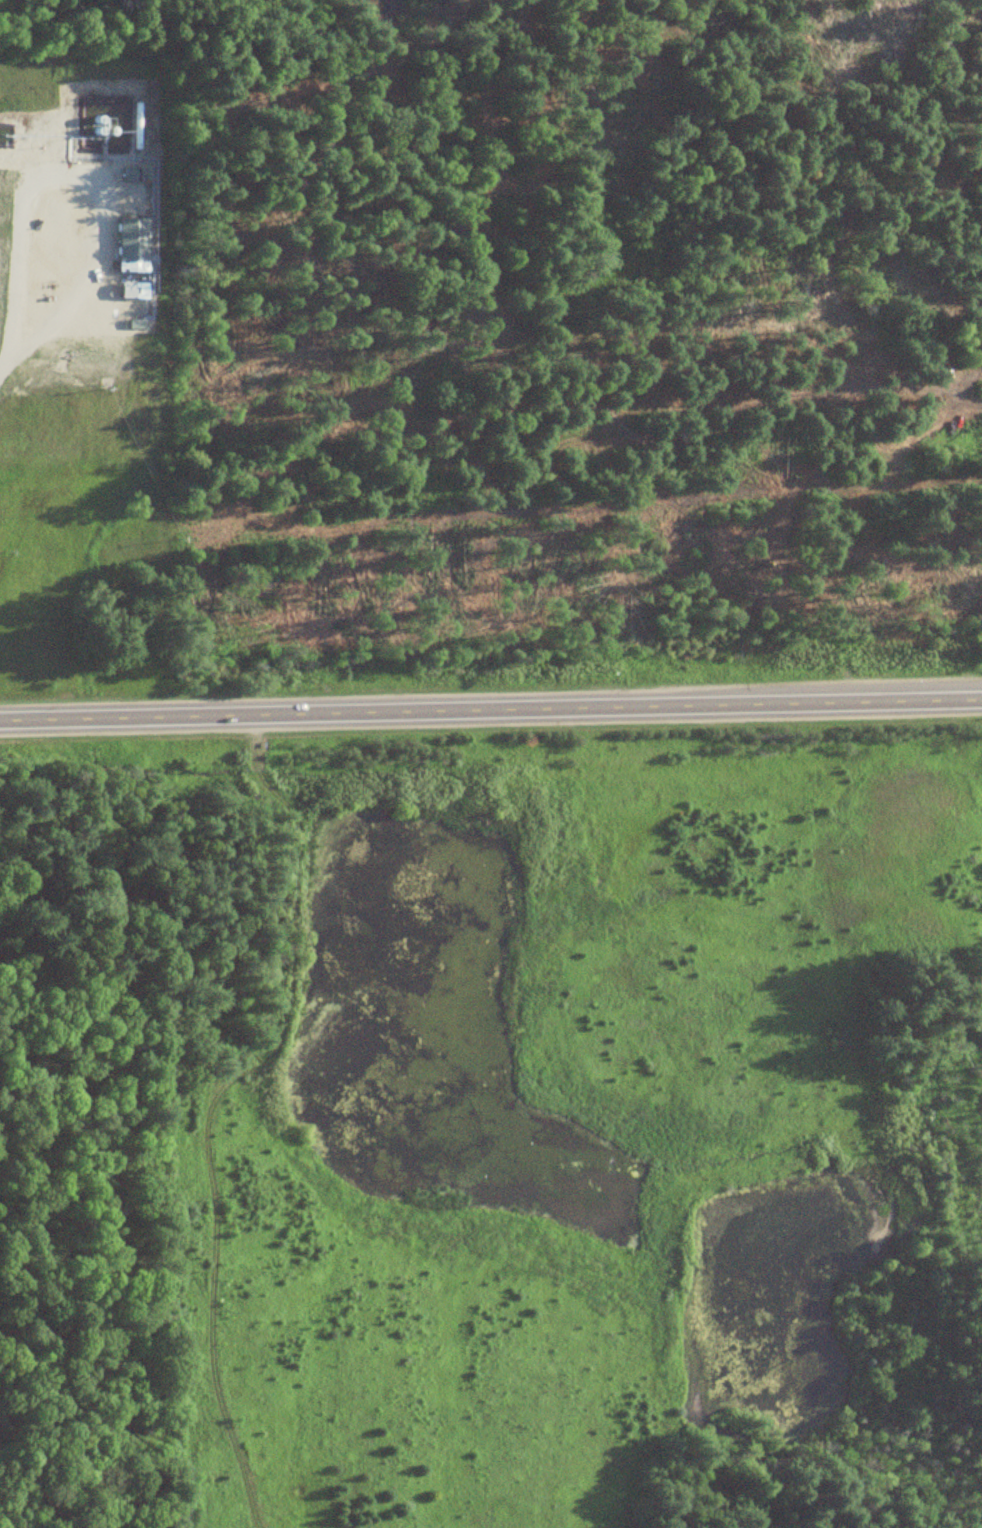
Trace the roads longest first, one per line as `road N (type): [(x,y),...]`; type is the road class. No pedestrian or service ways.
road 1 (tertiary): [(0,719),(981,697)]

